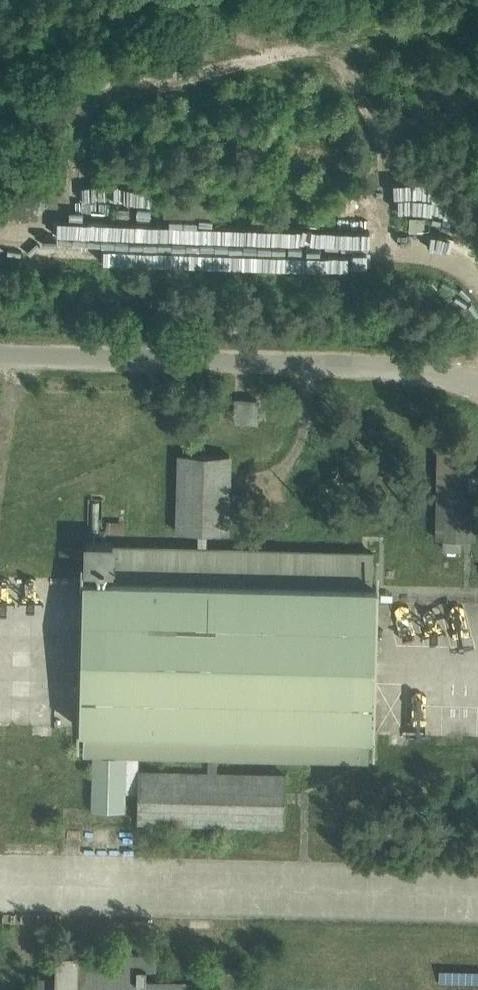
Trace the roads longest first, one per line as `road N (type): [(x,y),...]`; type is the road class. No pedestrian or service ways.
road 1 (unclassified): [(0,354),(370,367),(477,386)]

